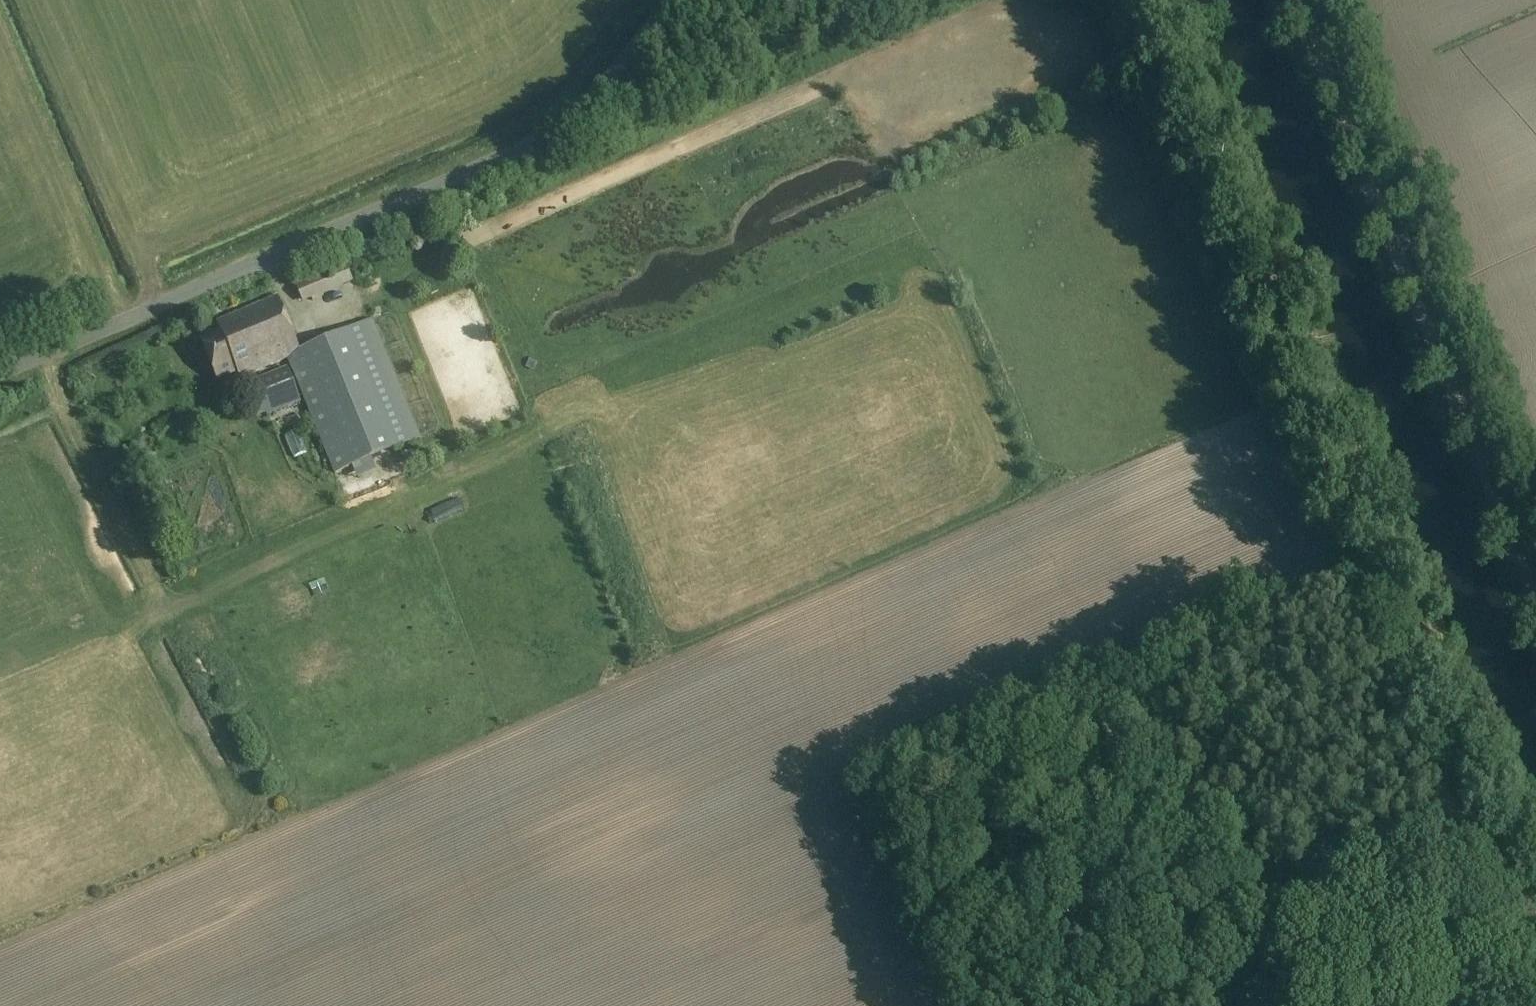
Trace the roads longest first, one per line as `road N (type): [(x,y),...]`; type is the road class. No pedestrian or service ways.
road 1 (unclassified): [(0,369),(552,131),(671,0)]
road 2 (track): [(1535,582),(1302,0)]

